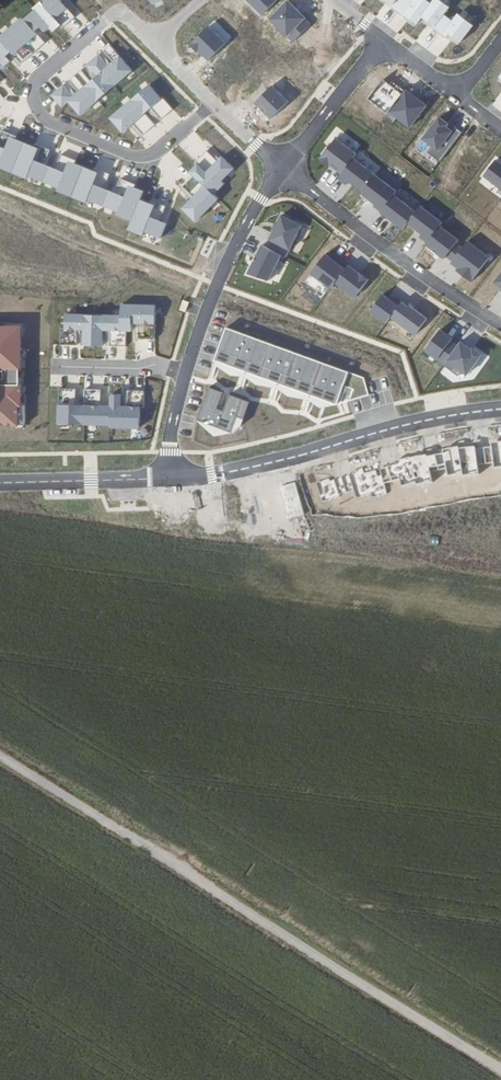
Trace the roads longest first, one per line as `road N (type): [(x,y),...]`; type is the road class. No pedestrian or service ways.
road 1 (track): [(0,761),(500,1075)]
road 2 (residential): [(152,42),(119,10),(35,80),(41,115),(145,156),(212,104)]
road 3 (residential): [(500,409),(407,425),(243,469),(170,478)]
road 4 (residential): [(170,478),(170,436),(199,331),(240,237),(283,167)]
road 5 (residential): [(500,325),(283,167)]
road 6 (residential): [(170,478),(0,483)]
road 7 (residential): [(283,167),(364,65),(383,53)]

